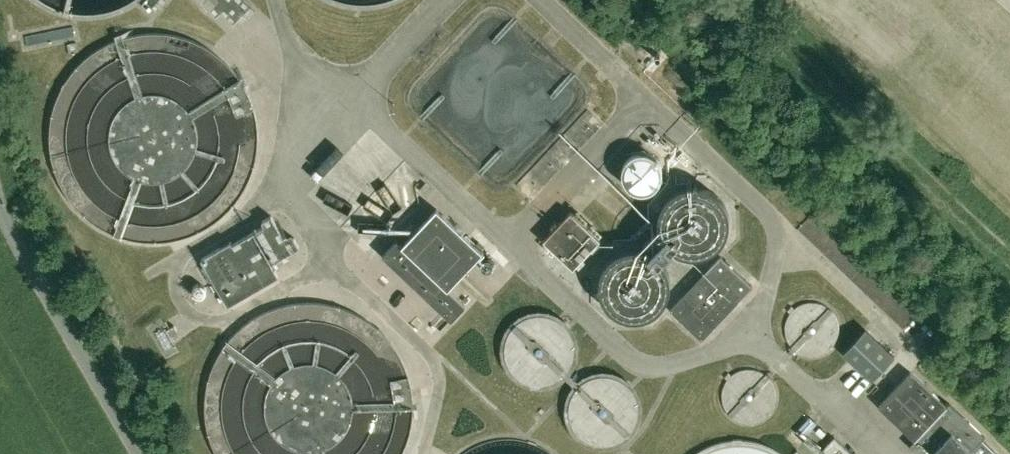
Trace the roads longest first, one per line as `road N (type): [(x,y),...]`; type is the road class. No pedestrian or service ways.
road 1 (residential): [(138,453),(0,208)]

